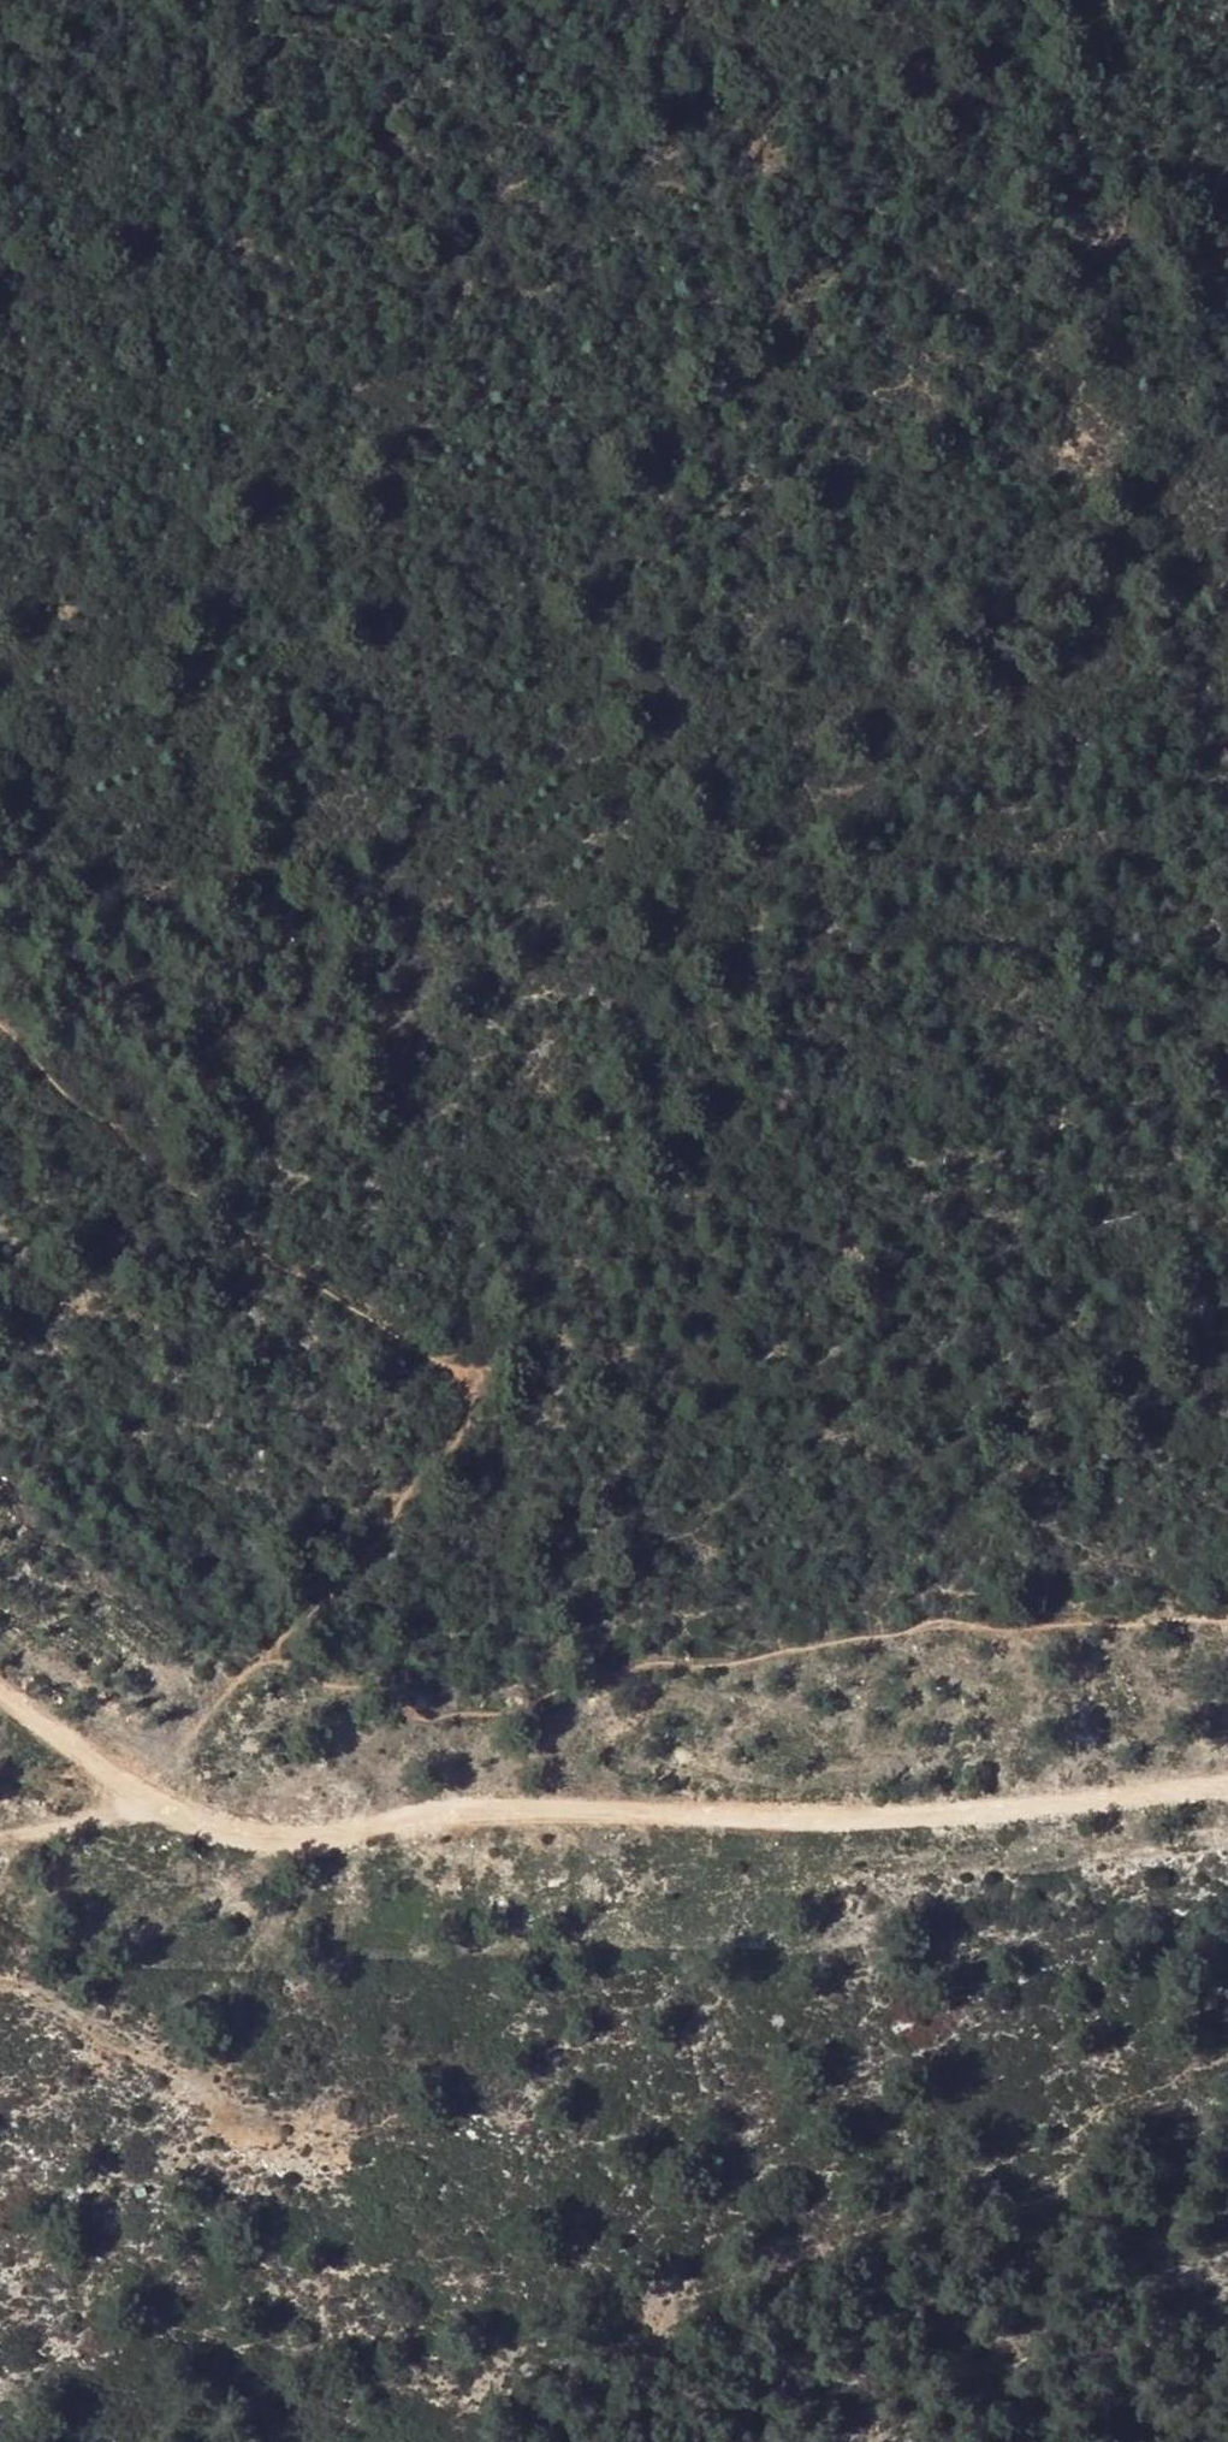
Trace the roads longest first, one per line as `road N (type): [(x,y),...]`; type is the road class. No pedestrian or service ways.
road 1 (track): [(1227,1785),(940,1814),(467,1823),(296,1837),(148,1804)]
road 2 (track): [(0,1691),(148,1804)]
road 3 (track): [(148,1804),(82,1829),(0,1842)]

